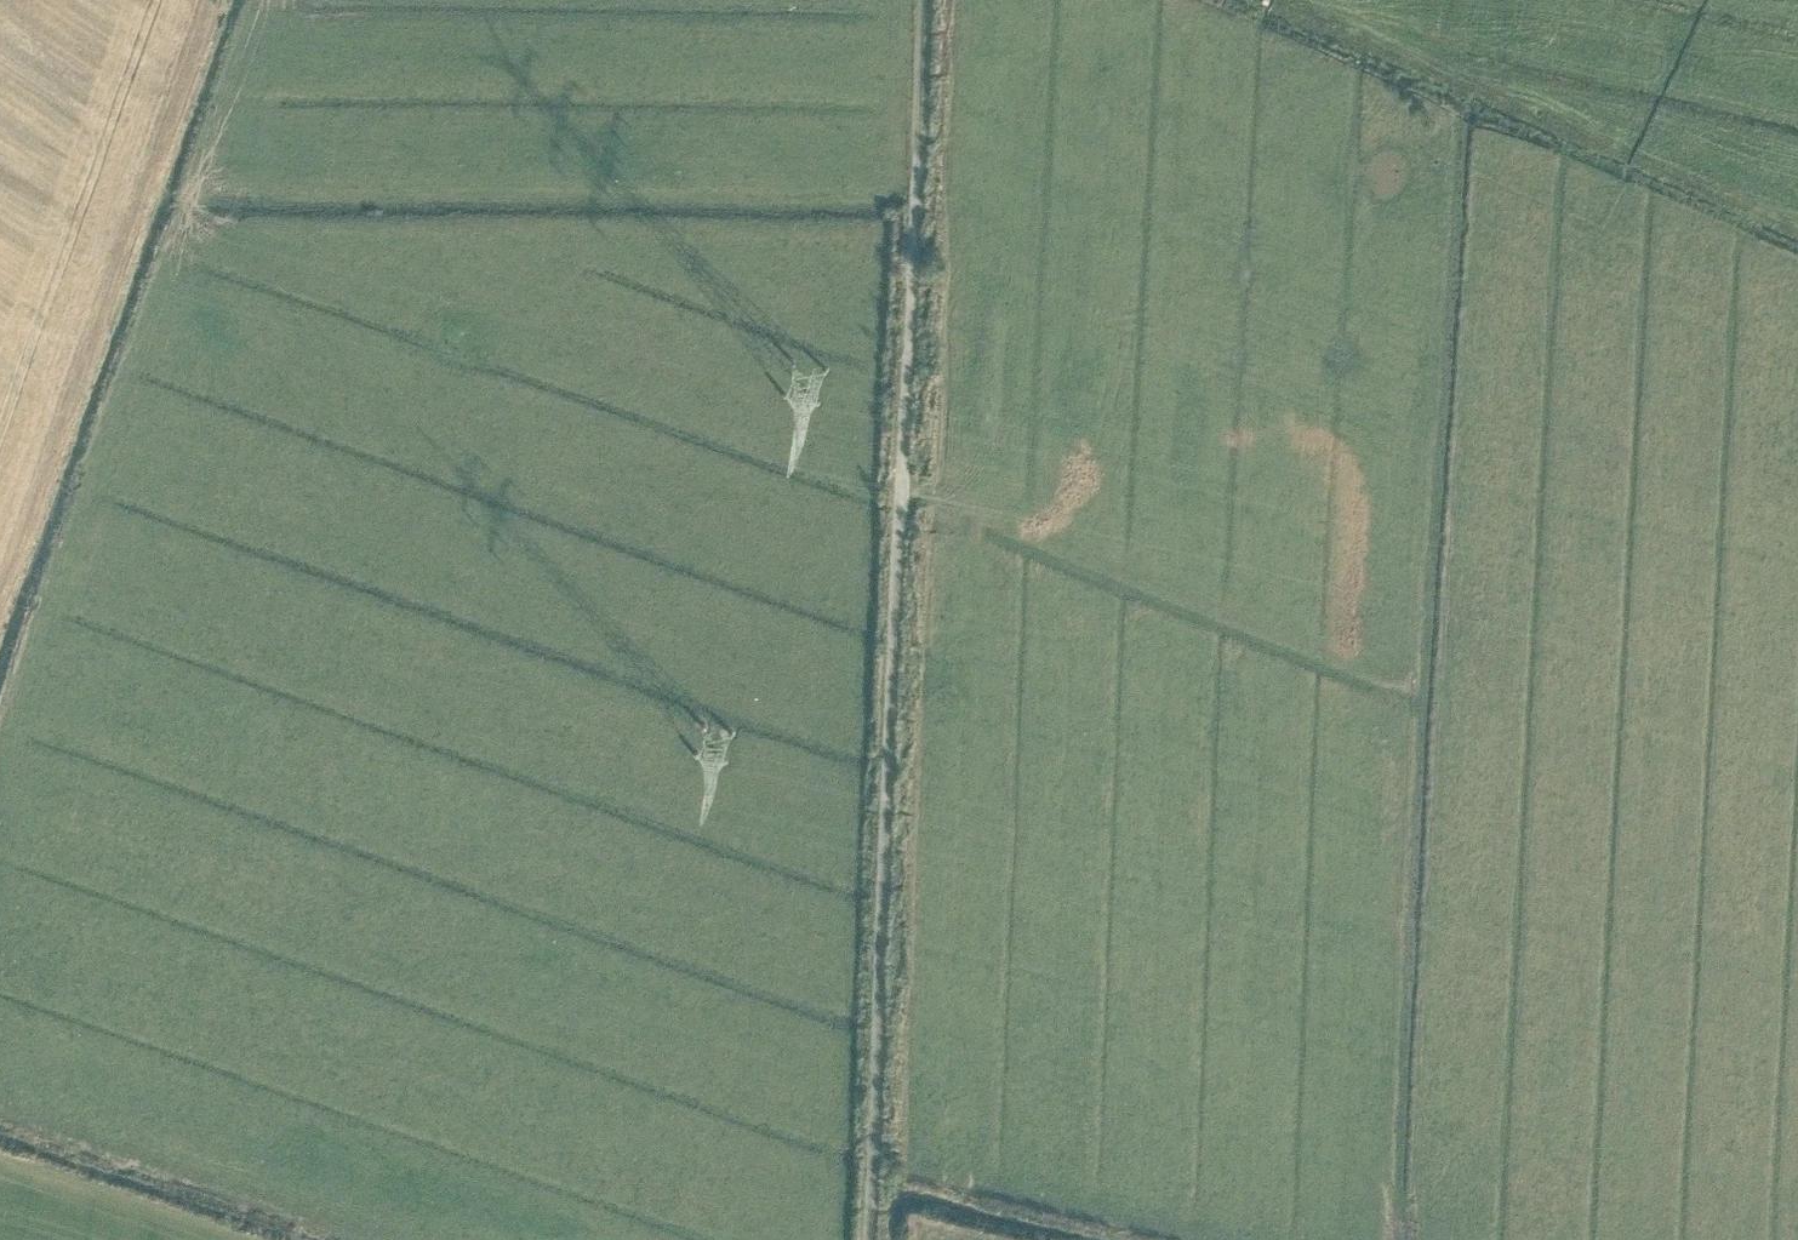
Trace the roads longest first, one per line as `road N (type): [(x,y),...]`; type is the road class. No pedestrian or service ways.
road 1 (track): [(872,1239),(935,0)]

